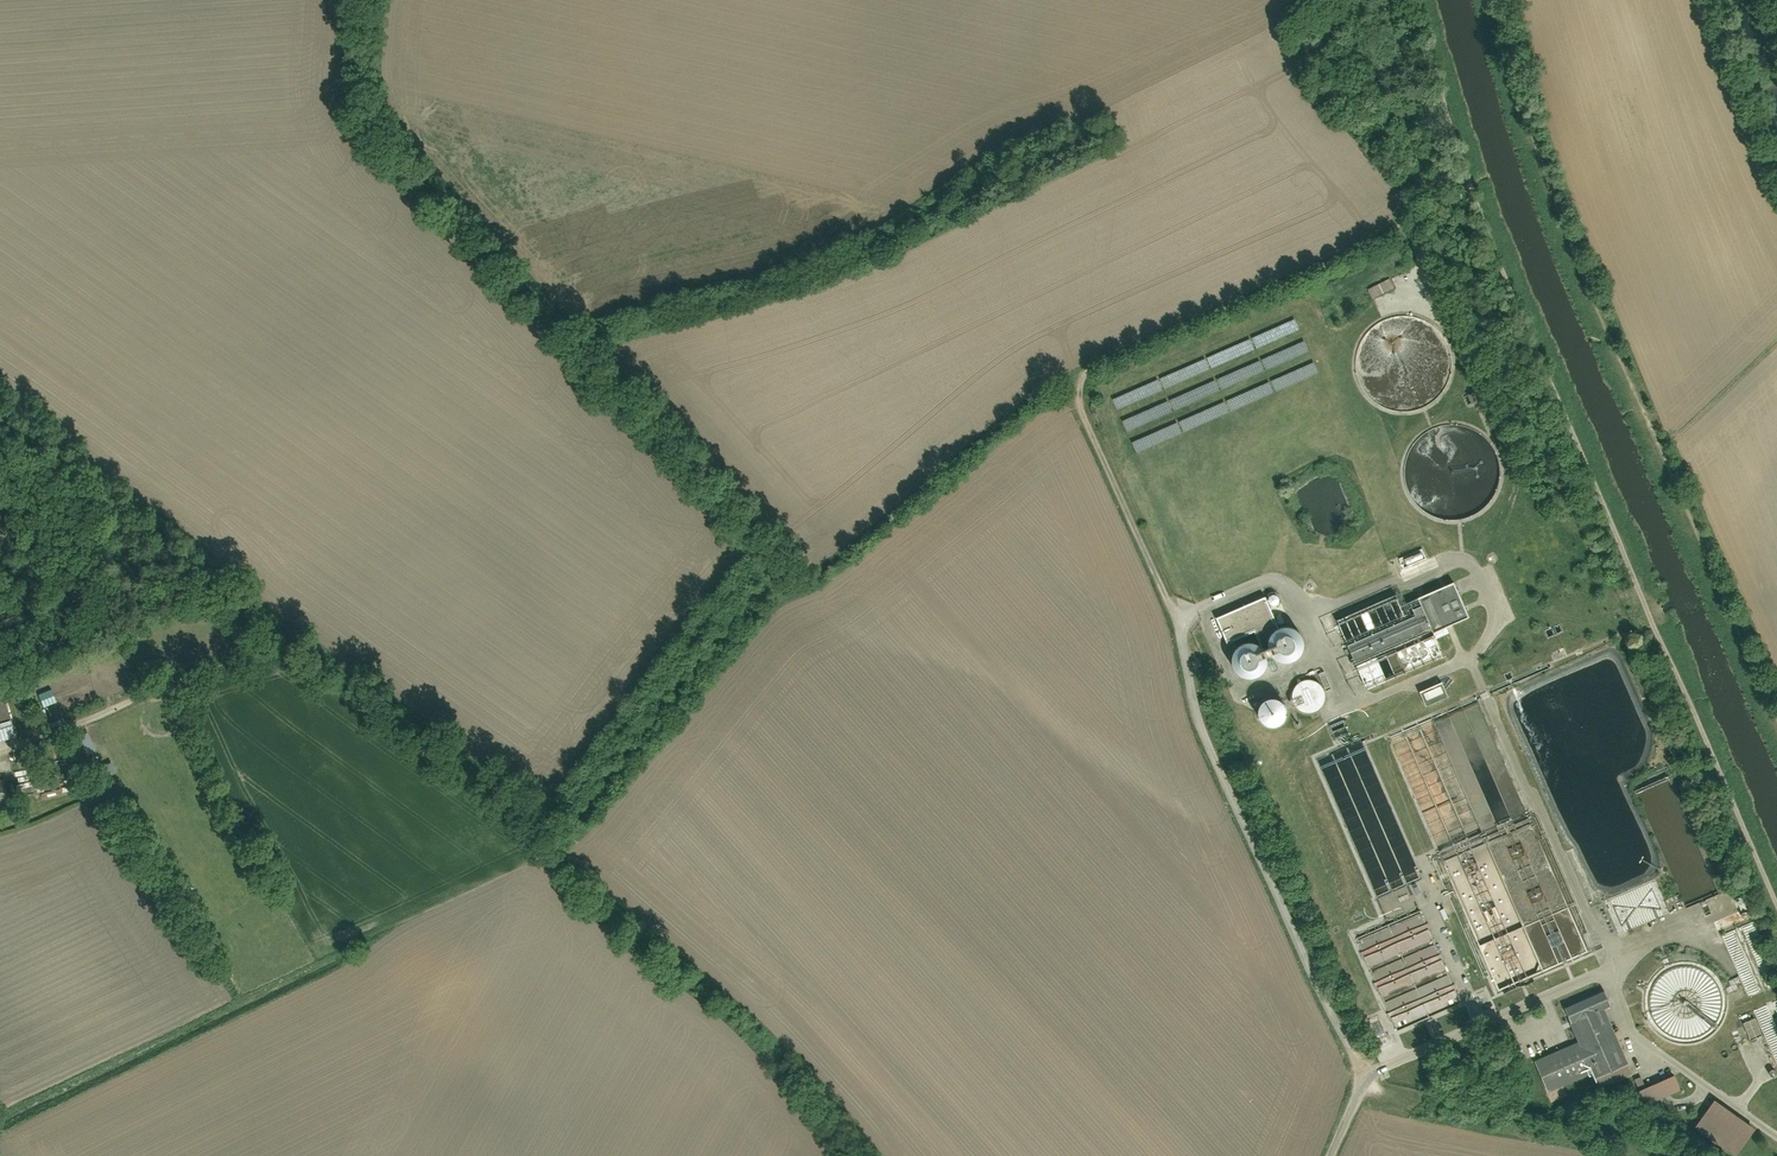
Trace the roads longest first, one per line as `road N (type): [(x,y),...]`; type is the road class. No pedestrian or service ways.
road 1 (track): [(1077,383),(1056,380),(823,566),(751,613),(576,818),(548,827),(277,653),(181,675),(0,755)]
road 2 (track): [(1397,1095),(1362,1083),(1194,724),(1177,620),(1080,414),(1076,390)]
road 3 (track): [(736,525),(366,143),(346,63),(350,0)]

